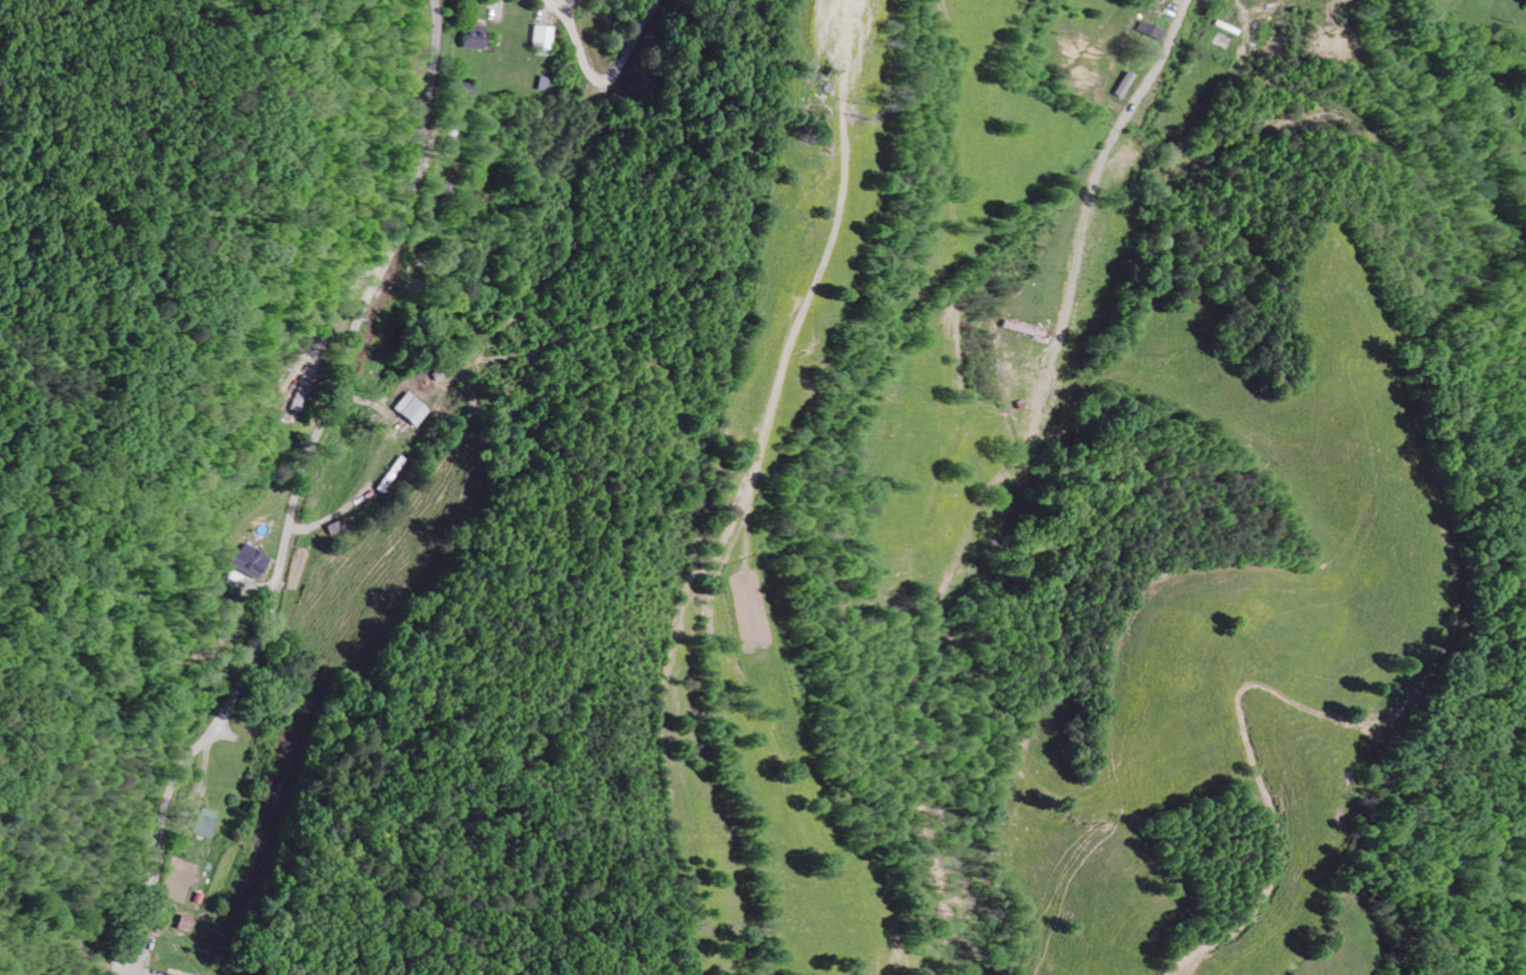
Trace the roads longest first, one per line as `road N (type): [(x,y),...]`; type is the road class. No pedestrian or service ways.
road 1 (residential): [(120,974),(182,767),(232,704),(263,634),(296,482),(410,200),(429,107),(433,0)]

